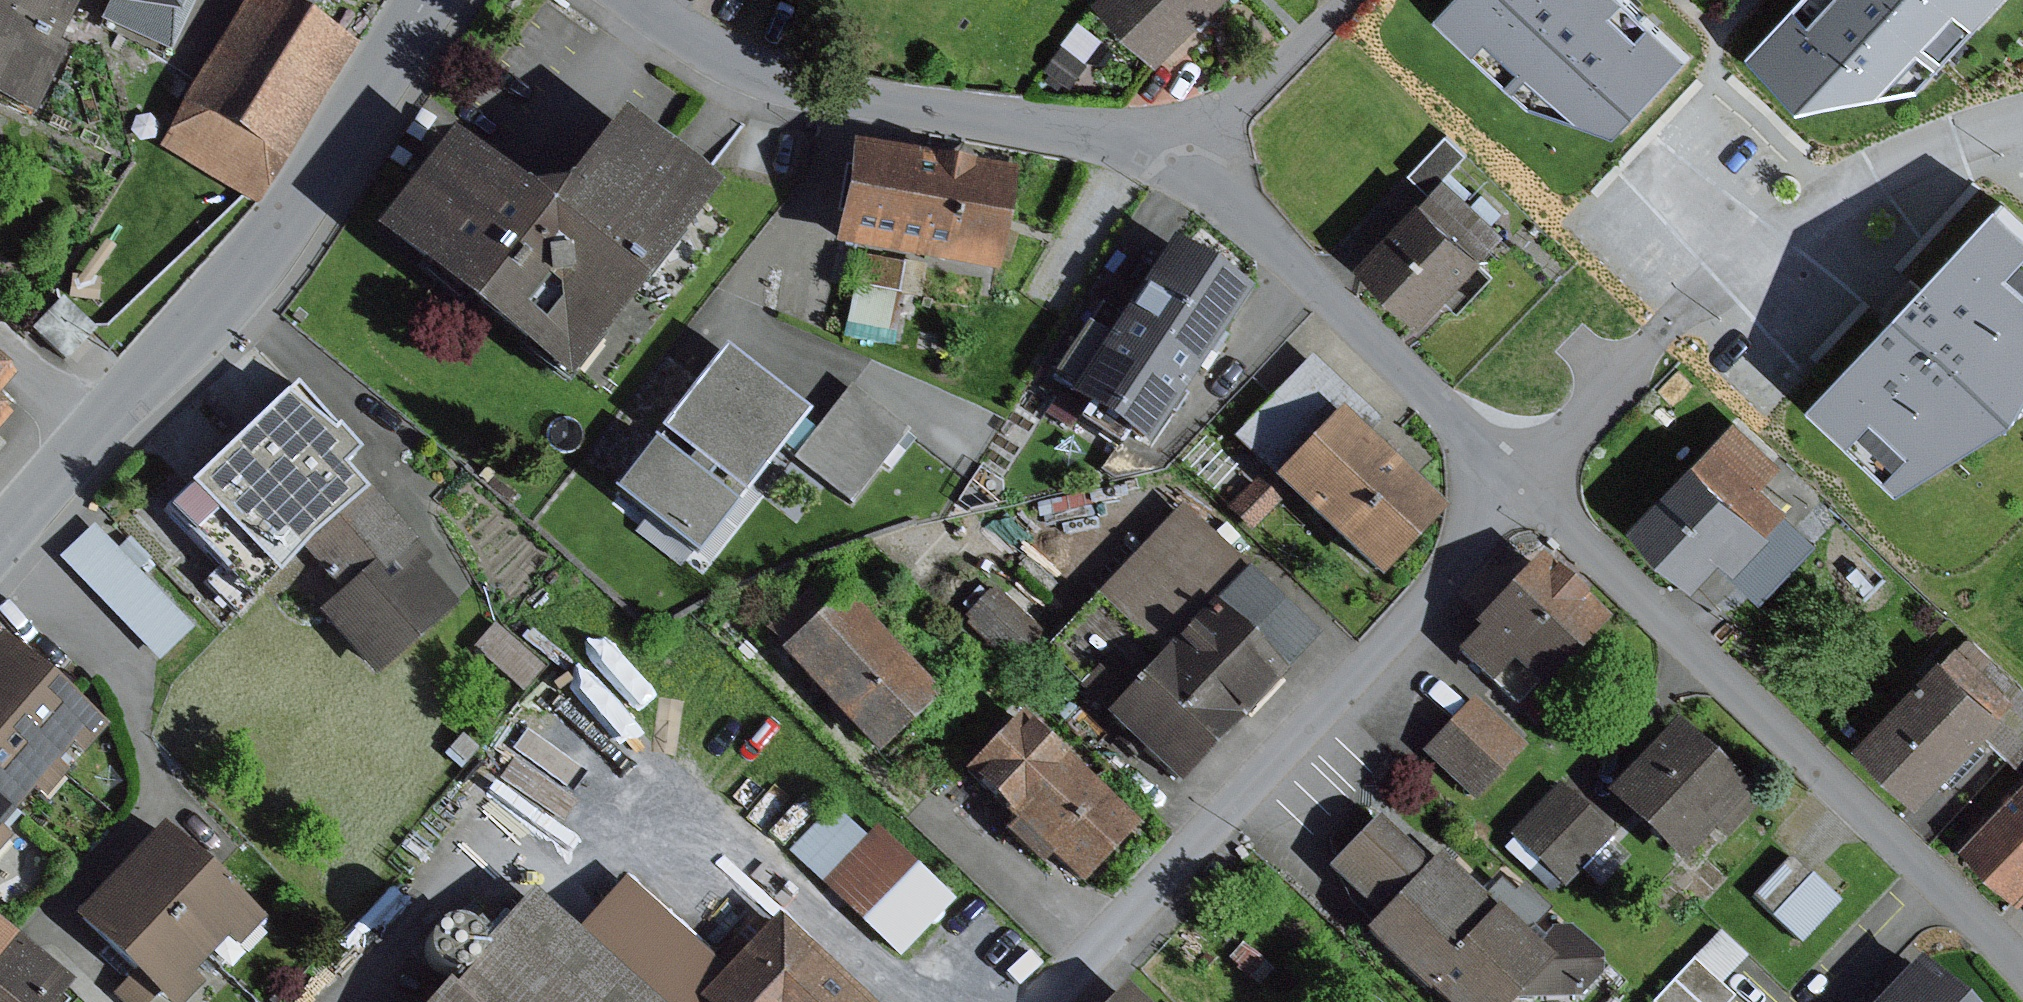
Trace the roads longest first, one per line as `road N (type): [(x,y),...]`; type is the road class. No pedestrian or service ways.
road 1 (residential): [(1526,488),(1040,1001)]
road 2 (tertiary): [(426,0),(296,212),(229,298),(0,539)]
road 3 (residential): [(2022,960),(1829,757),(1526,488)]
road 4 (residential): [(1199,143),(817,89),(748,72),(635,0)]
road 5 (residential): [(1526,488),(1295,264),(1199,143)]
road 6 (residential): [(2022,116),(1970,132),(1822,210)]
road 7 (residential): [(1199,143),(1348,0)]
road 8 (residential): [(1526,488),(1625,376)]

